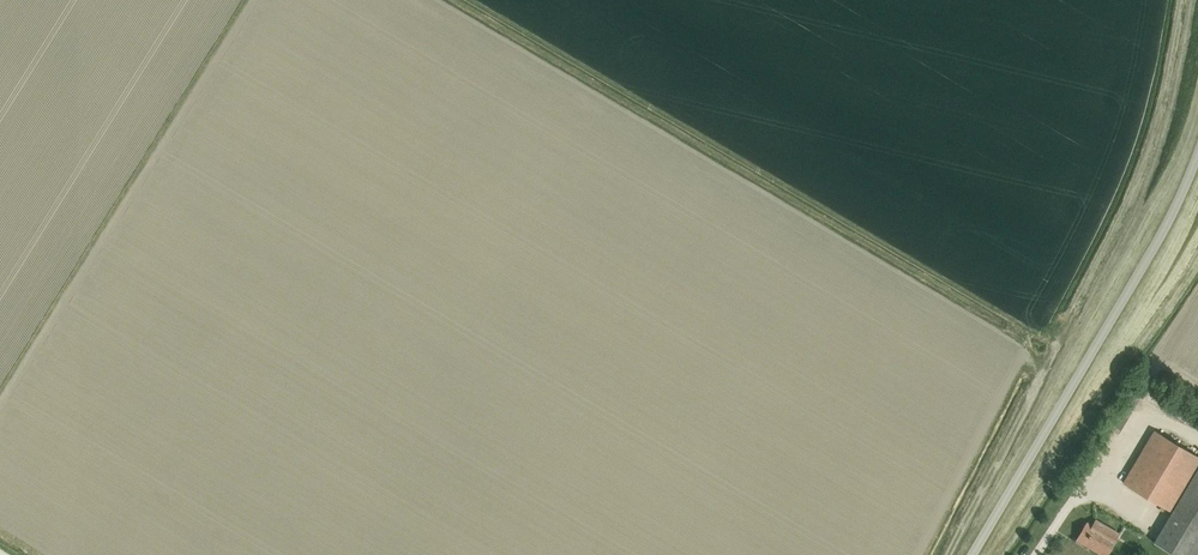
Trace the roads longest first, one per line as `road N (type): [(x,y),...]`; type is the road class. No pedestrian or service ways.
road 1 (unclassified): [(970,554),(1148,259),(1197,146)]

